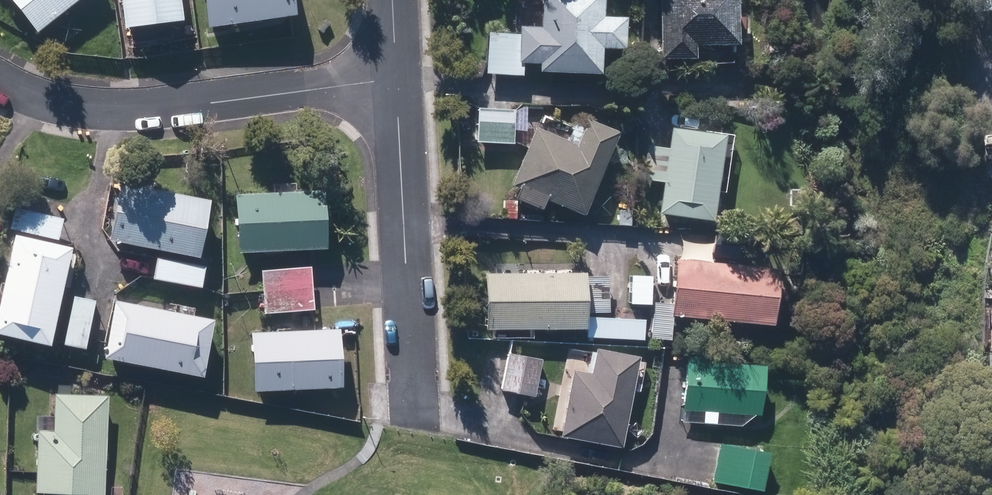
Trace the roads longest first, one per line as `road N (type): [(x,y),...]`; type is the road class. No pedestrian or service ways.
road 1 (residential): [(0,79),(95,111),(161,111),(395,79)]
road 2 (residential): [(414,372),(395,79)]

